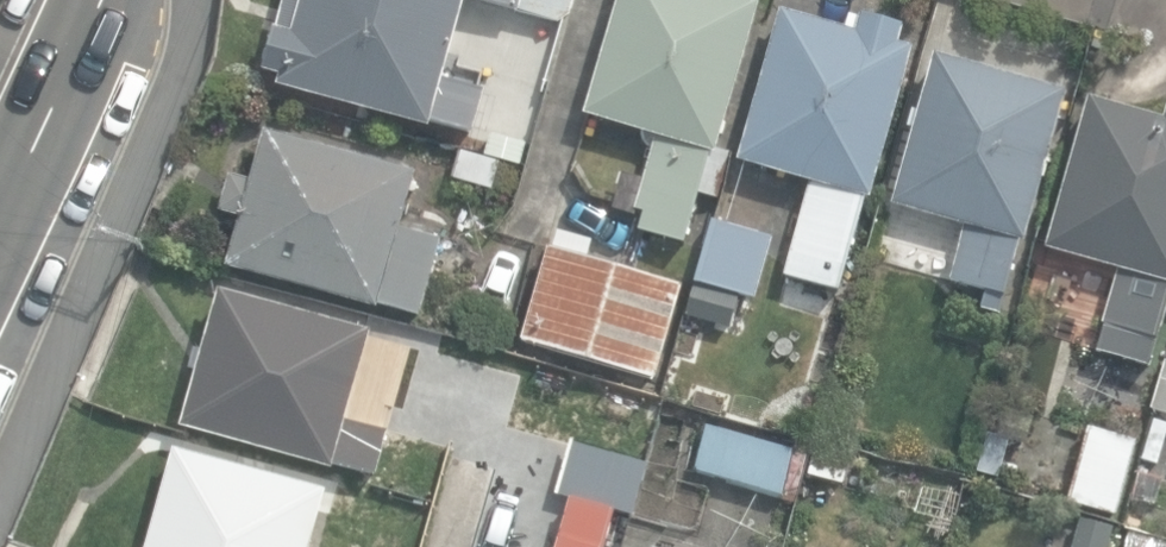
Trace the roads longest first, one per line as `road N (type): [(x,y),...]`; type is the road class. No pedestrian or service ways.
road 1 (residential): [(97,0),(0,217)]

